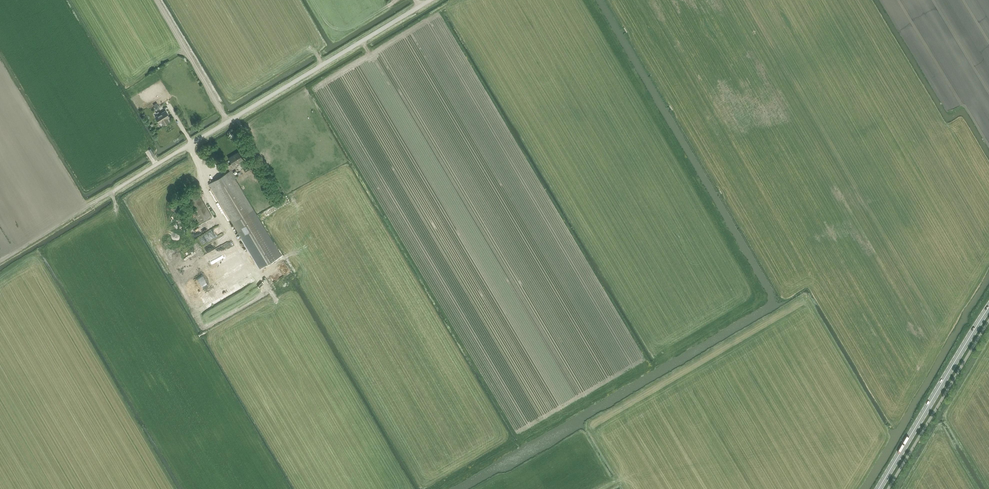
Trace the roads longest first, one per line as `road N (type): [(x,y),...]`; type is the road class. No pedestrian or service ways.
road 1 (unclassified): [(120,187),(428,0)]
road 2 (secondary): [(879,488),(988,307)]
road 3 (track): [(0,260),(120,187)]
road 4 (track): [(158,0),(228,121)]

